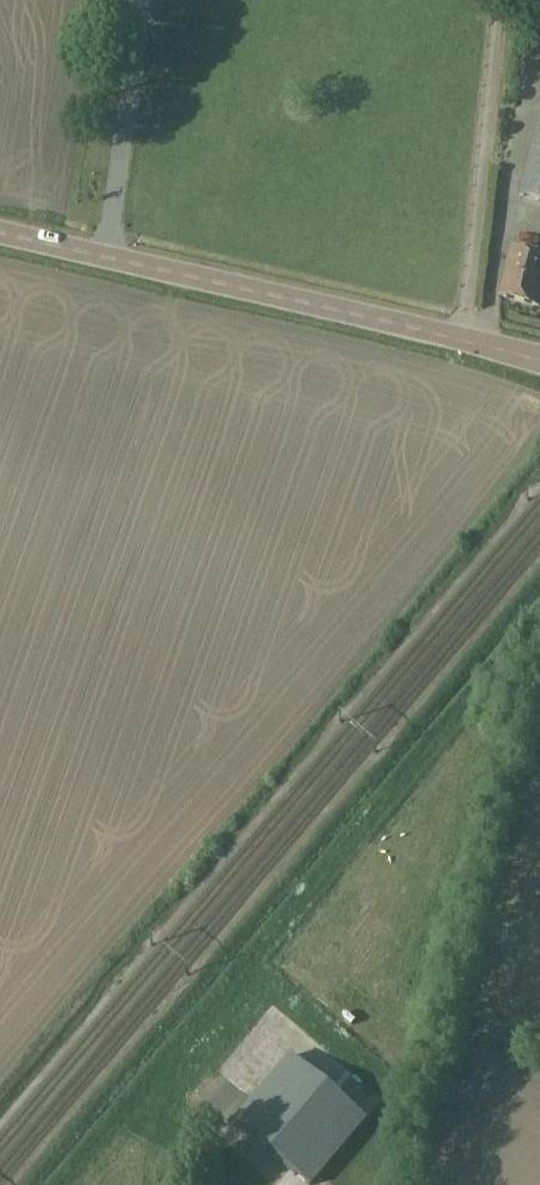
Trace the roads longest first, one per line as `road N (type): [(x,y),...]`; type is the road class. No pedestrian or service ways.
road 1 (residential): [(539,358),(0,231)]

